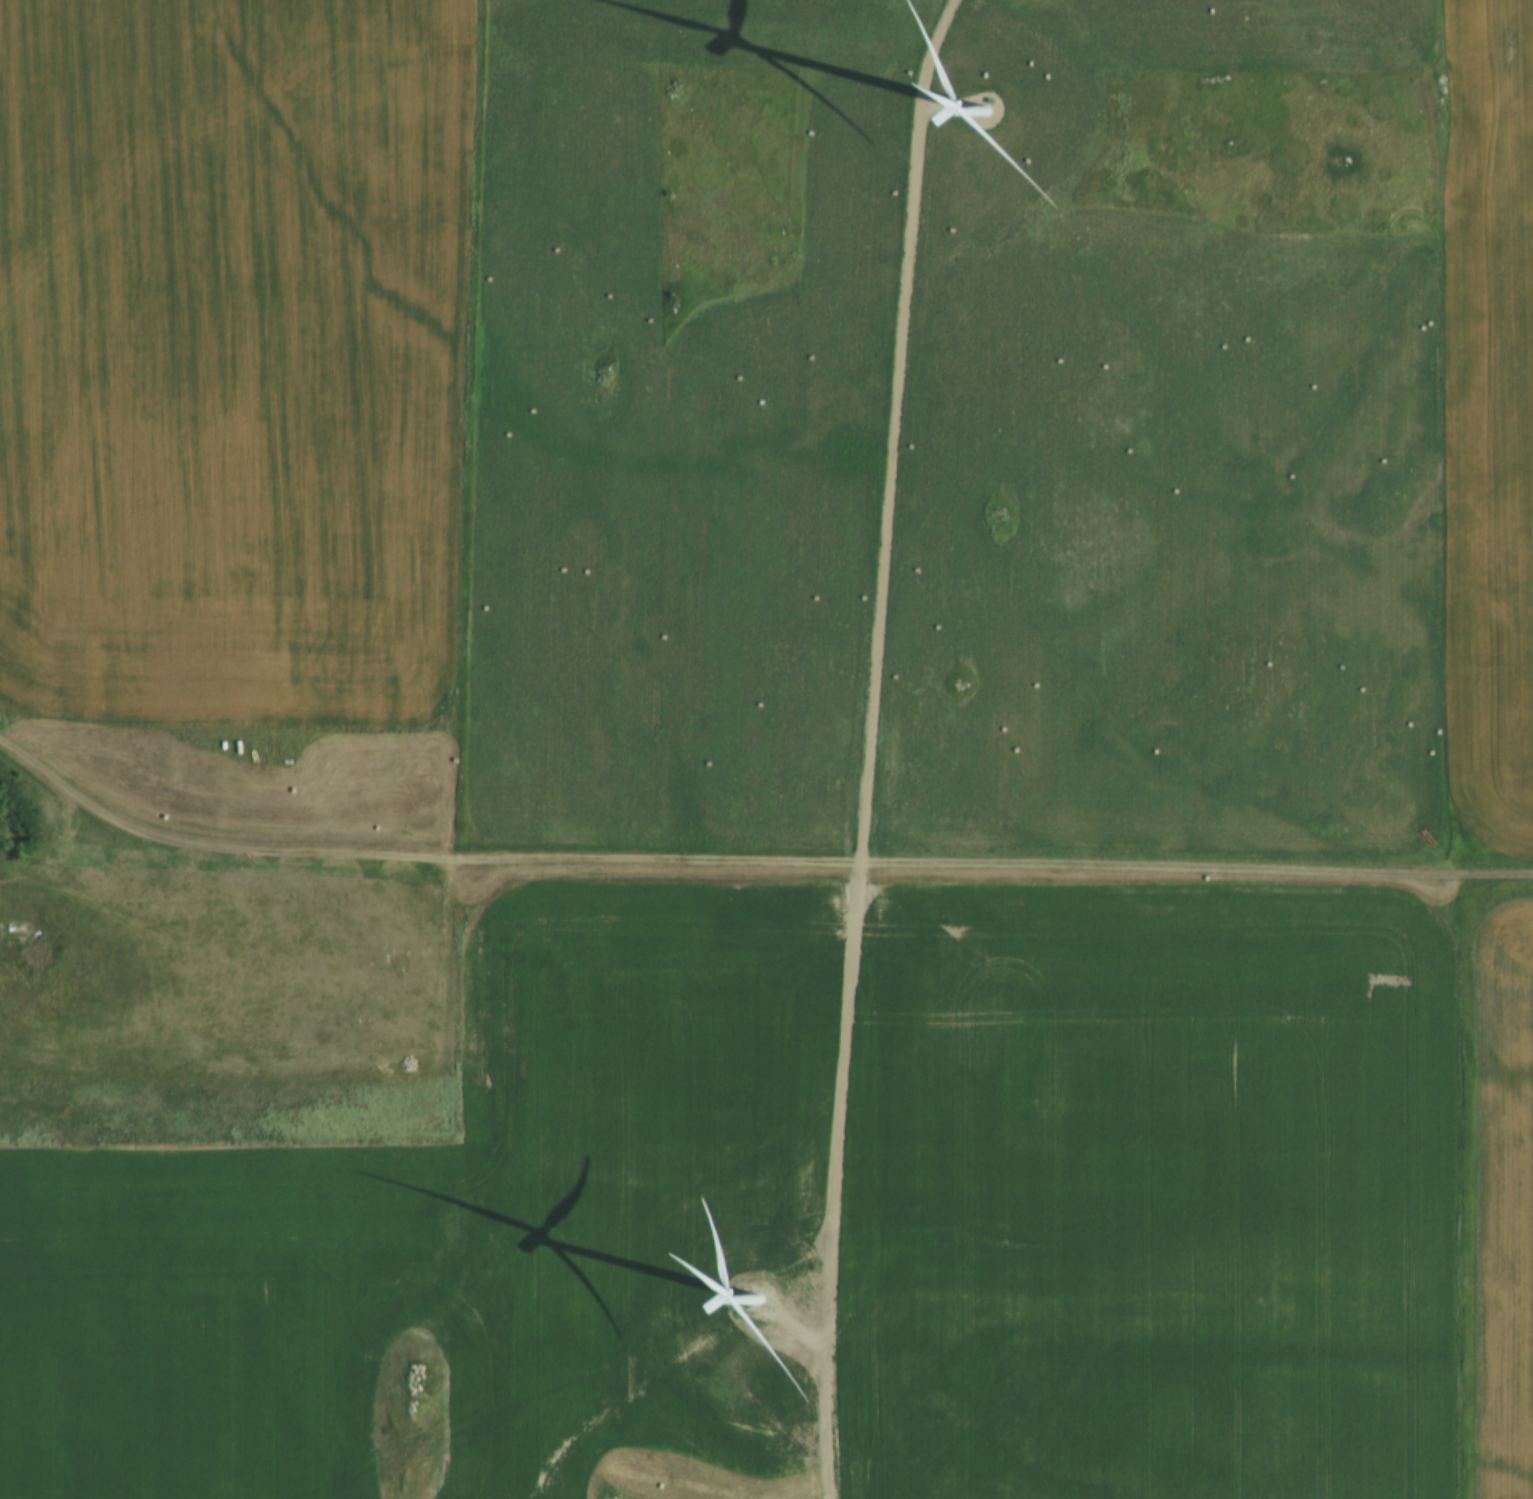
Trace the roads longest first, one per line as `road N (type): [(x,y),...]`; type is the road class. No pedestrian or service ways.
road 1 (track): [(1532,876),(225,854),(165,845),(114,822),(0,744)]

